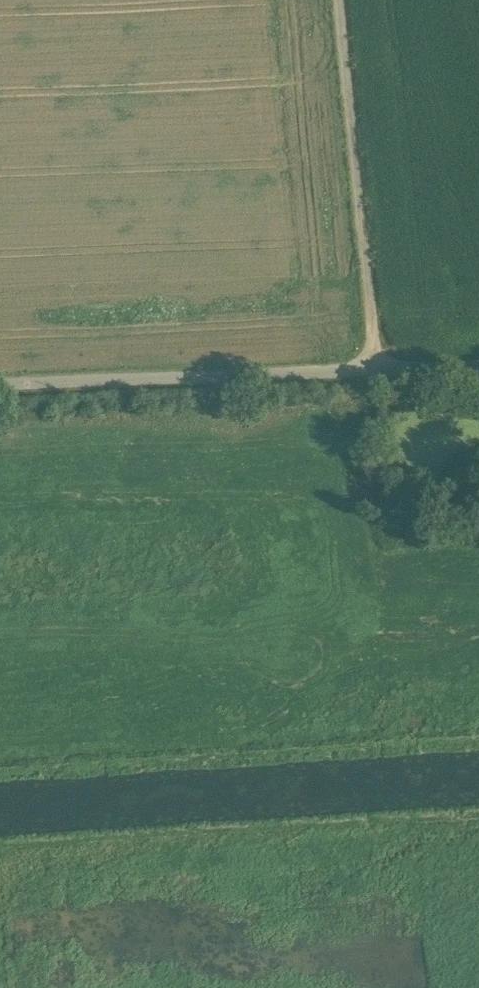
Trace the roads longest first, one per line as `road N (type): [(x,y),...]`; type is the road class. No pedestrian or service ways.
road 1 (unclassified): [(0,383),(478,365)]
road 2 (track): [(387,367),(347,0)]

